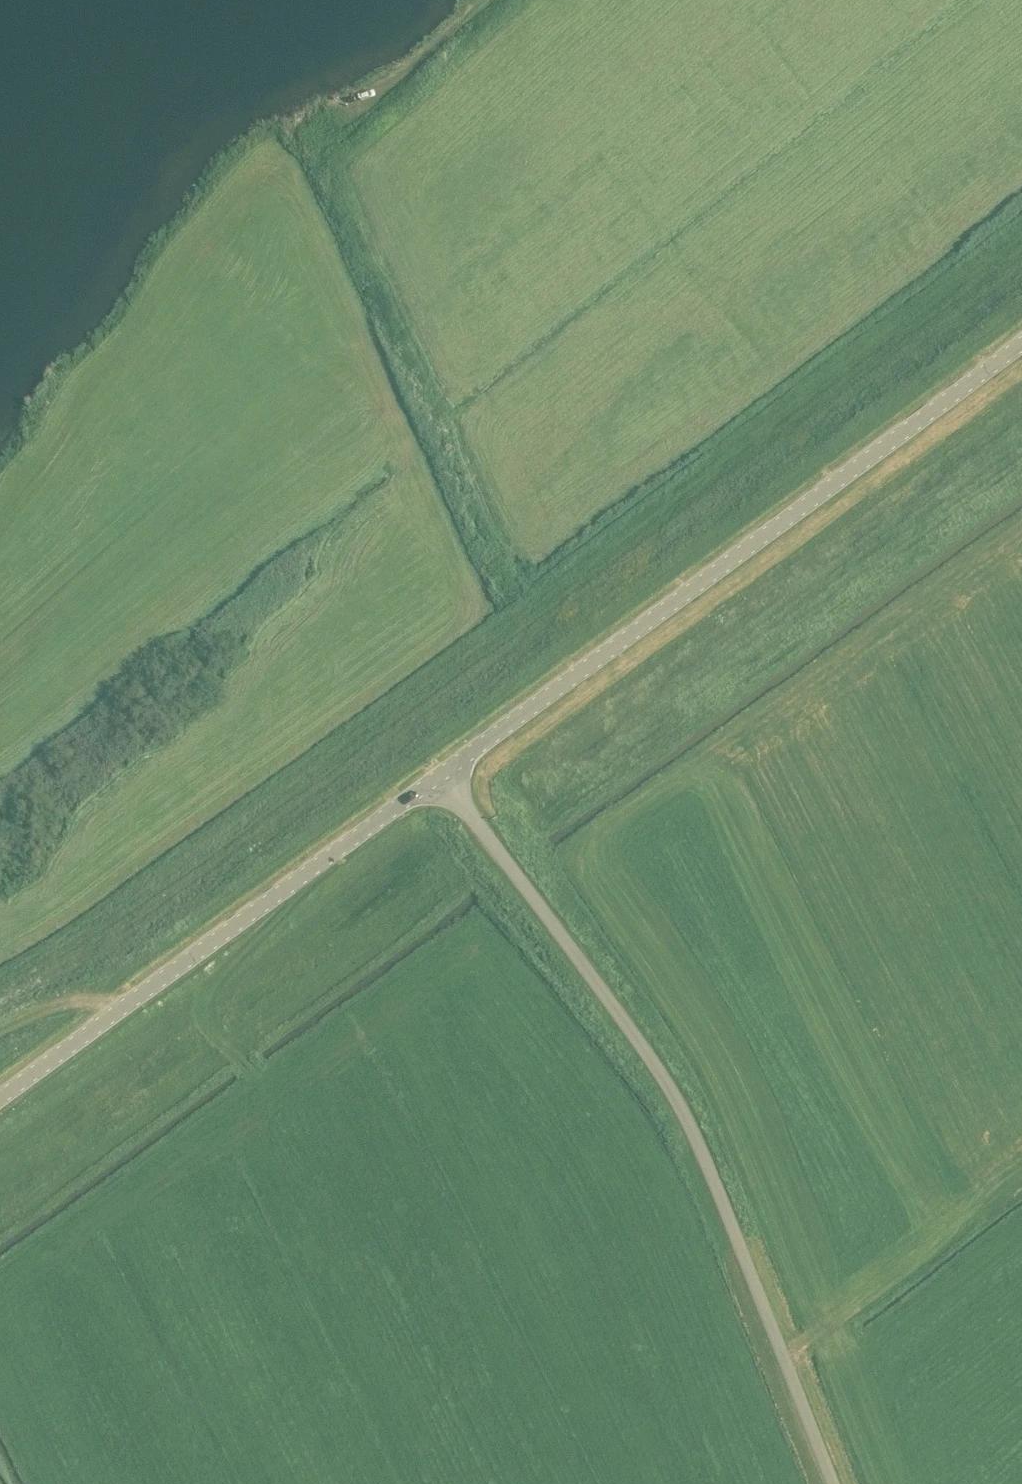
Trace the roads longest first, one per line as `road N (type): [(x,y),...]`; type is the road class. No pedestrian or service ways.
road 1 (unclassified): [(834,1483),(708,1157),(674,1095),(441,776)]
road 2 (tertiary): [(441,776),(1021,340)]
road 3 (tertiary): [(0,1099),(441,776)]

